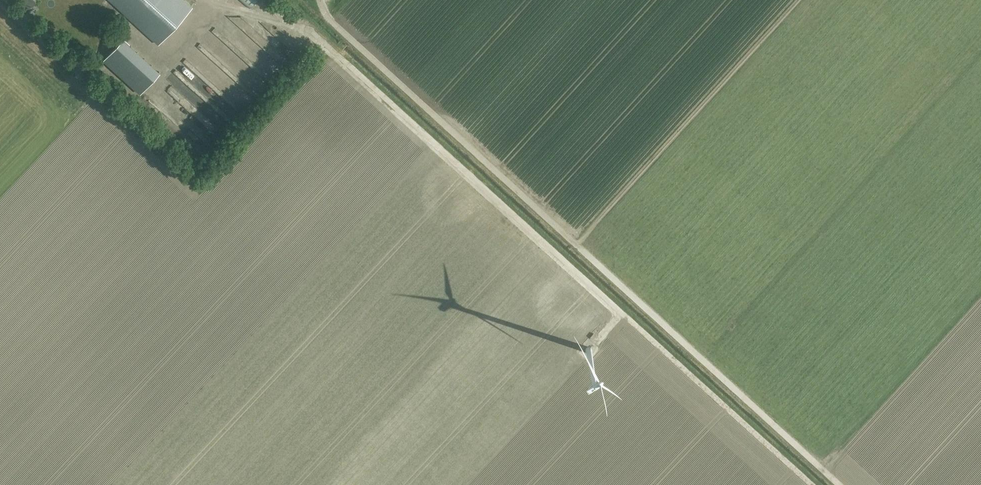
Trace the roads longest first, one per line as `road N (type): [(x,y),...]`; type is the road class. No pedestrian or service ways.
road 1 (track): [(841,484),(328,18)]
road 2 (track): [(812,484),(624,316)]

